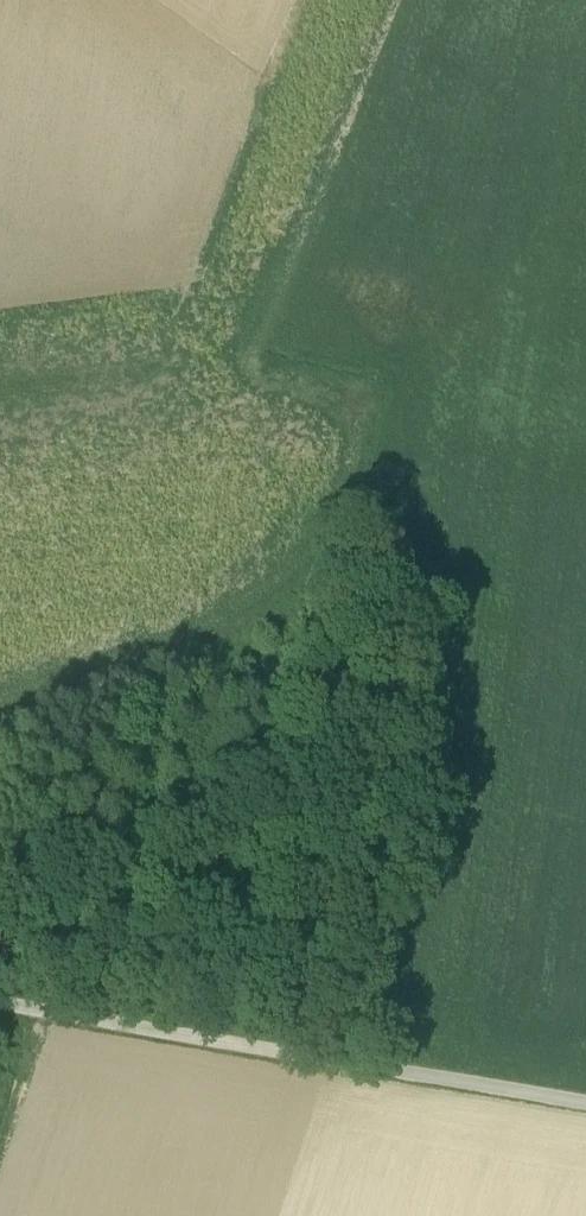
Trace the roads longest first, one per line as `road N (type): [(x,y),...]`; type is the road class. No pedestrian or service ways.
road 1 (unclassified): [(585,1108),(0,1006)]

